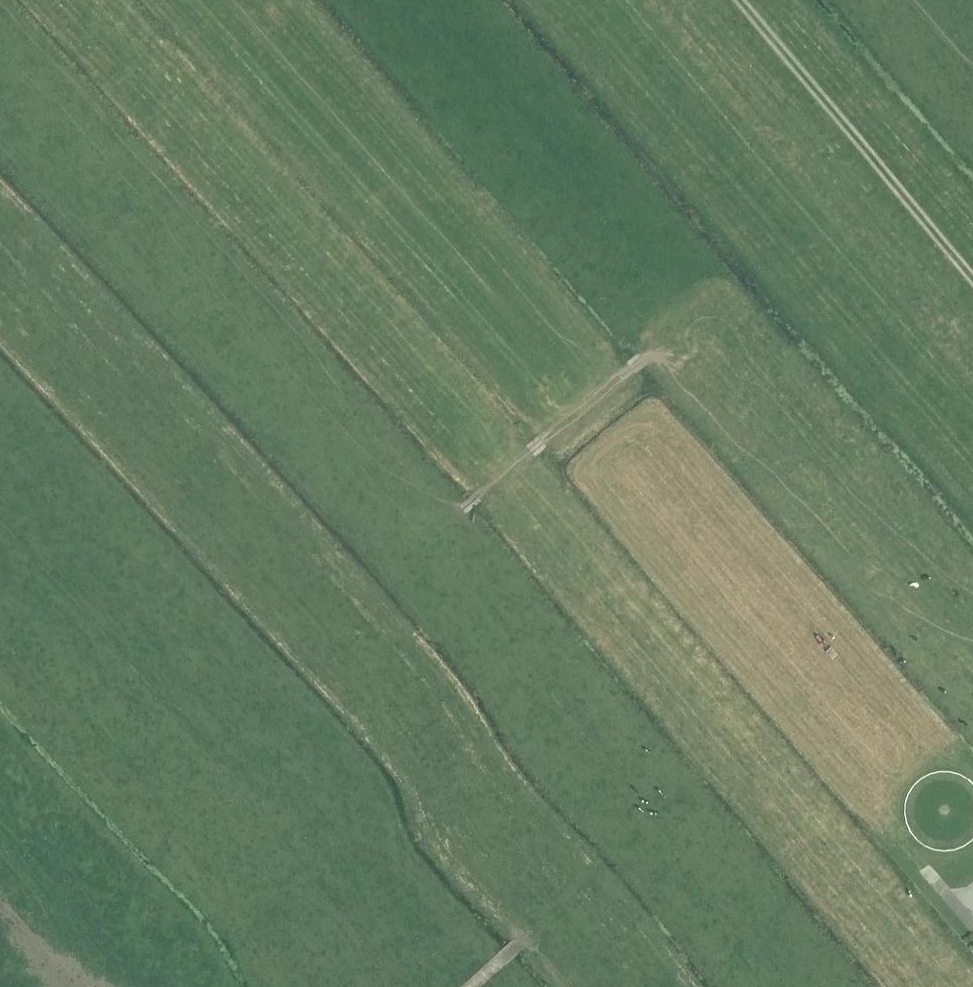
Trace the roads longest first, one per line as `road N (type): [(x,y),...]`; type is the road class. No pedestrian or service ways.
road 1 (track): [(972,273),(742,0)]

